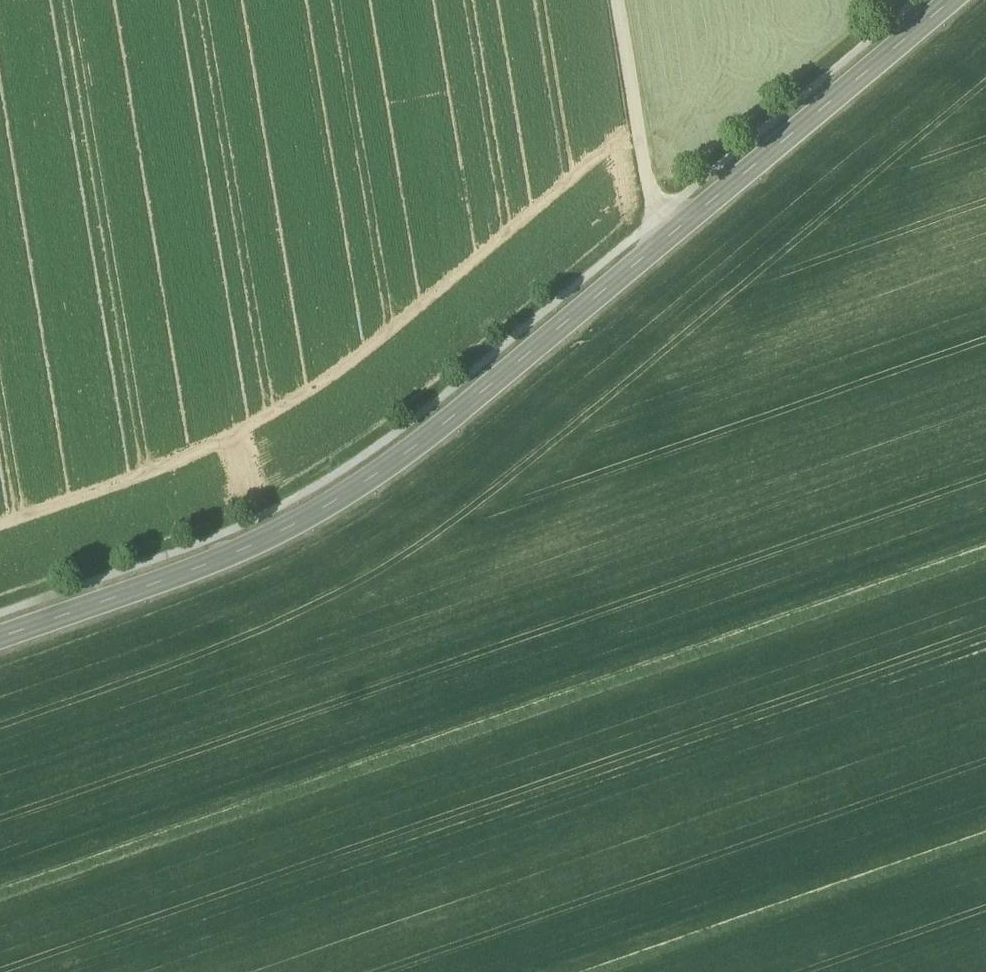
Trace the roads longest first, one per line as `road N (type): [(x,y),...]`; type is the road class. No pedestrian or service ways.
road 1 (secondary): [(0,629),(295,516),(405,451),(937,0)]
road 2 (track): [(660,233),(616,0)]

